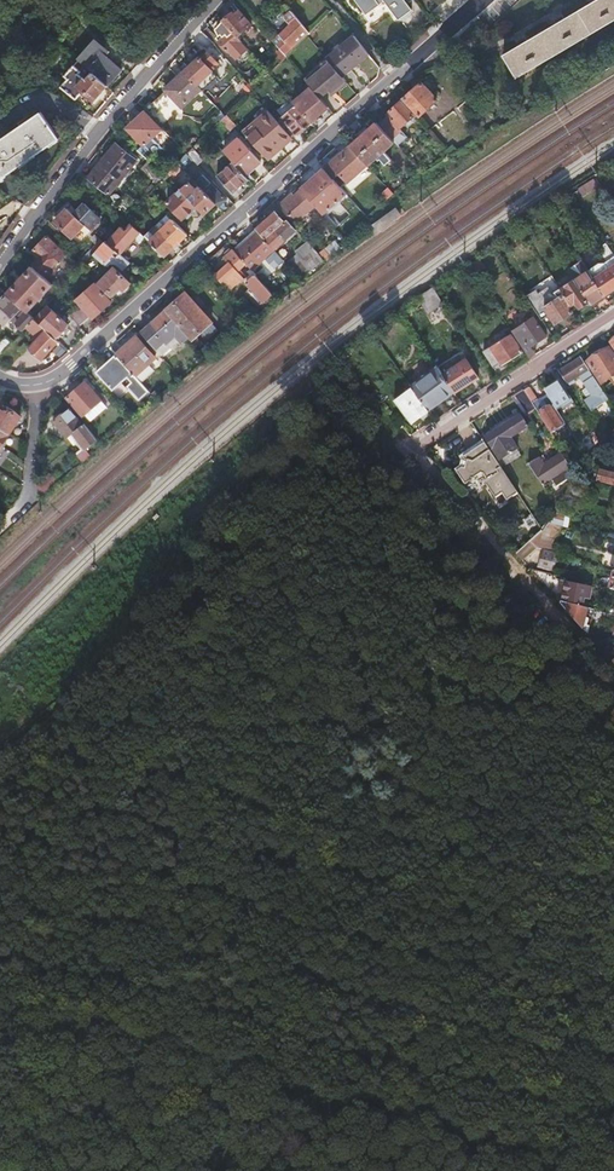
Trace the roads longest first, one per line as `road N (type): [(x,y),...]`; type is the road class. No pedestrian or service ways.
road 1 (residential): [(0,379),(34,385),(61,376),(479,0)]
road 2 (residential): [(217,0),(117,105),(0,262)]
road 3 (track): [(613,947),(556,1170)]
road 4 (residential): [(436,435),(613,321)]

